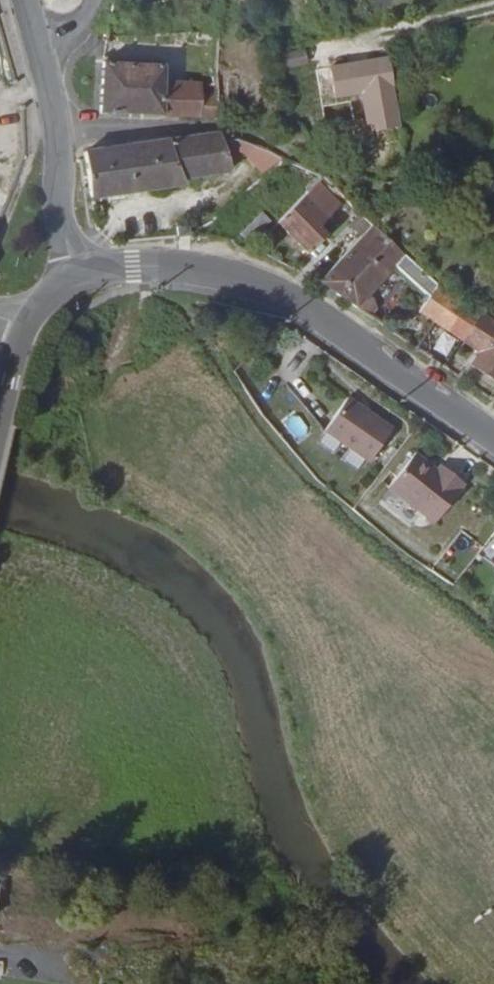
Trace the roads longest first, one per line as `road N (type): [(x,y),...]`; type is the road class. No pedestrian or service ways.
road 1 (tertiary): [(72,277),(204,269),(268,286),(493,437)]
road 2 (residential): [(225,127),(59,134)]
road 3 (tertiary): [(72,277),(59,134)]

